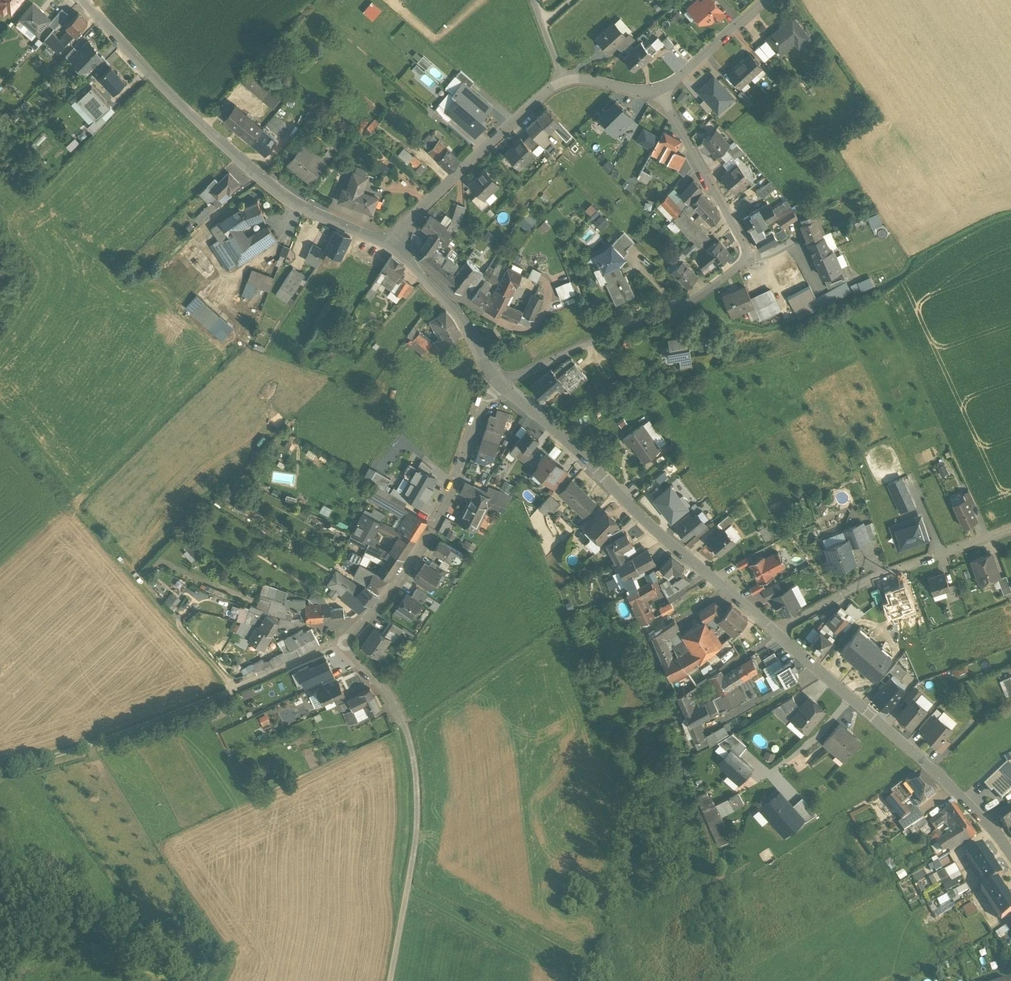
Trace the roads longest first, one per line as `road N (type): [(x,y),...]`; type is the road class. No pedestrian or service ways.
road 1 (unclassified): [(499,383),(480,405),(429,538),(341,642),(407,726)]
road 2 (residential): [(392,243),(309,210),(261,177),(155,78),(87,0)]
road 3 (residential): [(781,633),(499,383)]
road 4 (track): [(0,419),(238,689)]
road 5 (residential): [(662,95),(578,78),(554,86),(445,183),(392,243)]
road 6 (residential): [(1010,856),(960,796),(781,633)]
road 7 (residential): [(750,258),(681,308),(499,383)]
road 8 (track): [(407,726),(418,828),(390,980)]
road 9 (track): [(238,689),(0,772)]
road 10 (residential): [(781,633),(869,584),(1010,531)]
road 11 (residential): [(662,95),(750,258)]
road 12 (residential): [(499,383),(453,306),(392,243)]
road 13 (residential): [(765,0),(662,95)]

